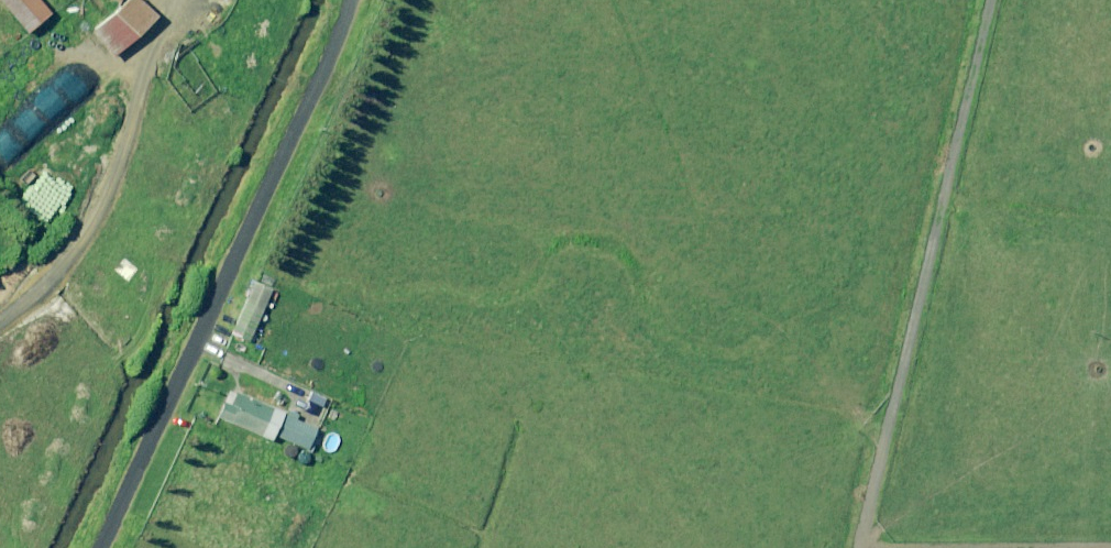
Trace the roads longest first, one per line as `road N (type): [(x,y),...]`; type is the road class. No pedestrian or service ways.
road 1 (unclassified): [(100,547),(352,0)]
road 2 (unclassified): [(990,0),(856,547)]

